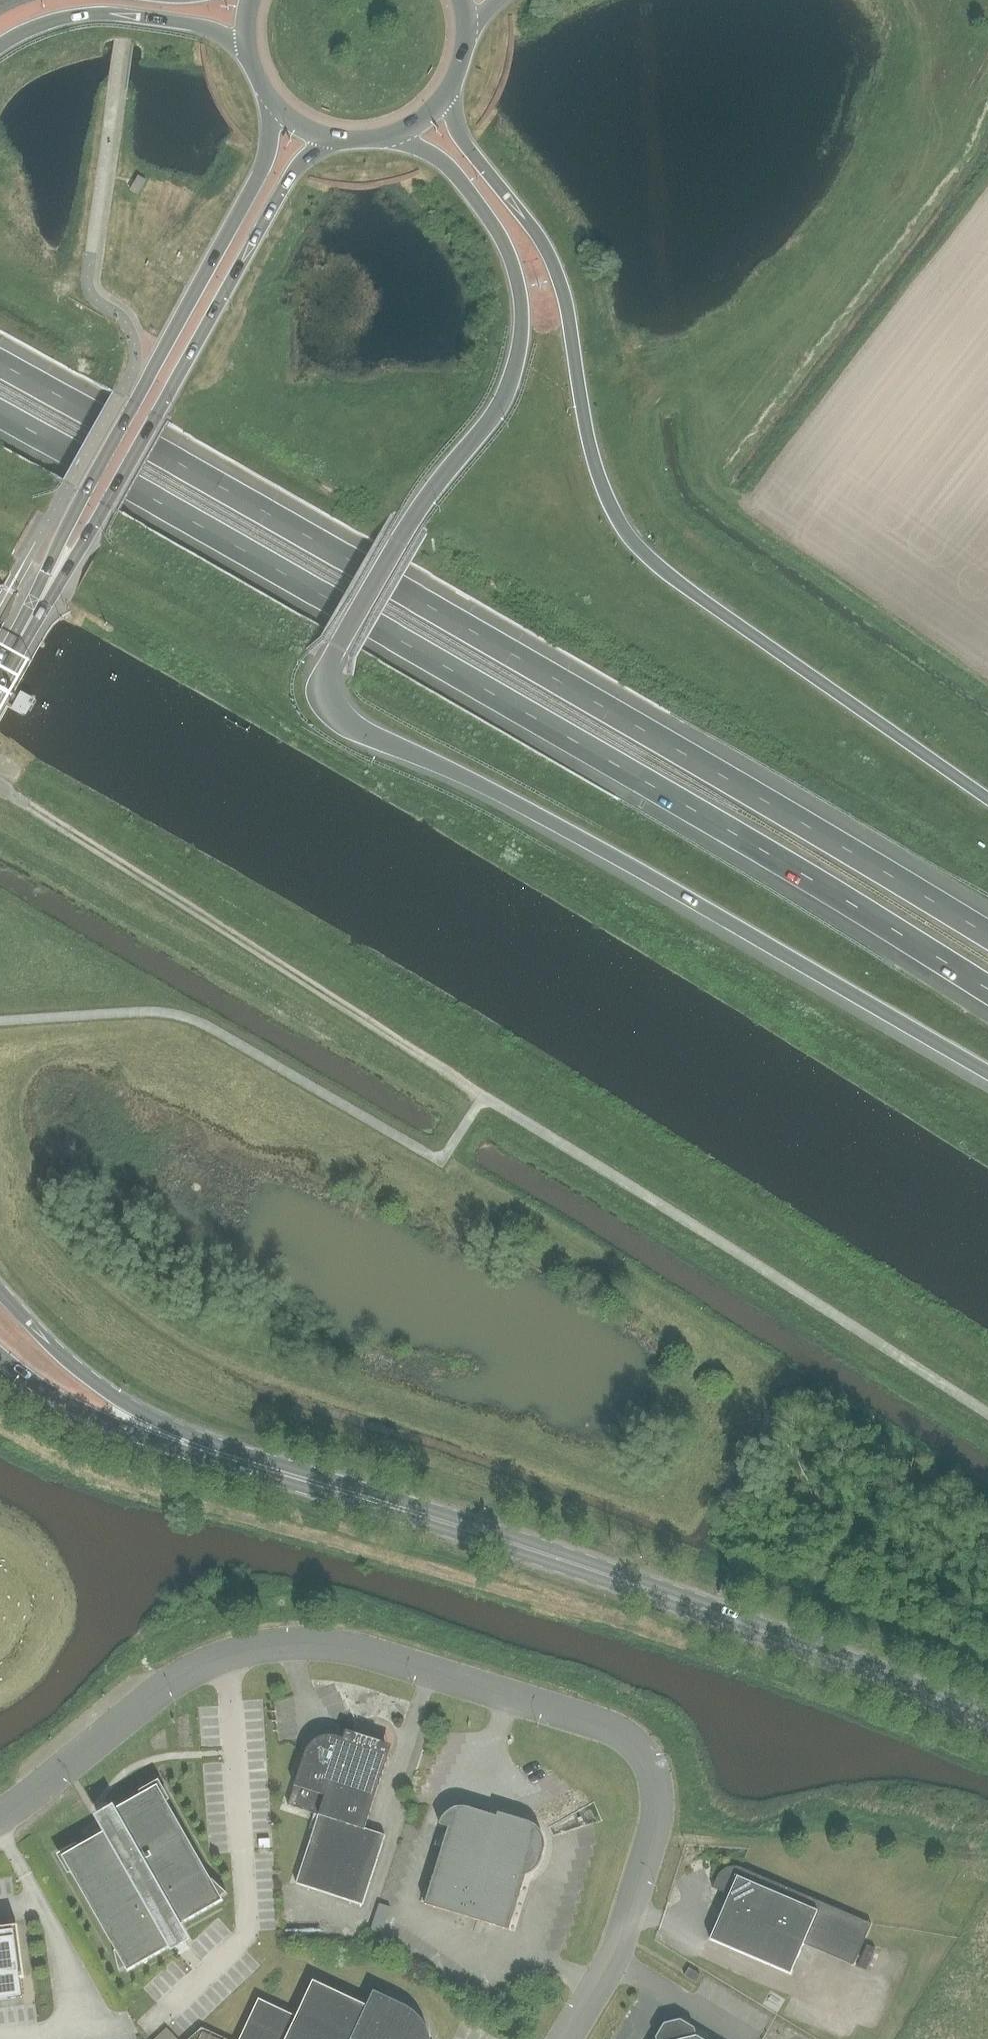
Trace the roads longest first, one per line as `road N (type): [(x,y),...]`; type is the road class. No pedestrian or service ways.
road 1 (motorway): [(402,115),(511,253),(523,336),(503,402),(407,522),(330,661),(326,701),(360,733),(469,779),(586,842),(987,1074)]
road 2 (motorway): [(0,416),(838,896),(987,993)]
road 3 (motorway): [(987,936),(0,366)]
road 4 (primary): [(10,1334),(110,1412),(161,1434),(610,1576),(987,1721)]
road 5 (unclassified): [(0,1820),(187,1672),(291,1645),(351,1648),(605,1726),(646,1756),(660,1810),(615,1961),(570,2038)]
road 6 (motorway): [(987,798),(640,551),(603,490),(554,265),(491,165)]
road 7 (track): [(28,805),(484,1097)]
road 8 (primary): [(251,174),(85,493),(58,567)]
road 9 (primary): [(58,567),(83,546),(290,204)]
road 10 (motorway): [(0,46),(34,28),(108,13),(194,27)]
road 11 (motorway): [(194,27),(240,91),(251,174)]
road 12 (primary): [(58,567),(0,673)]

